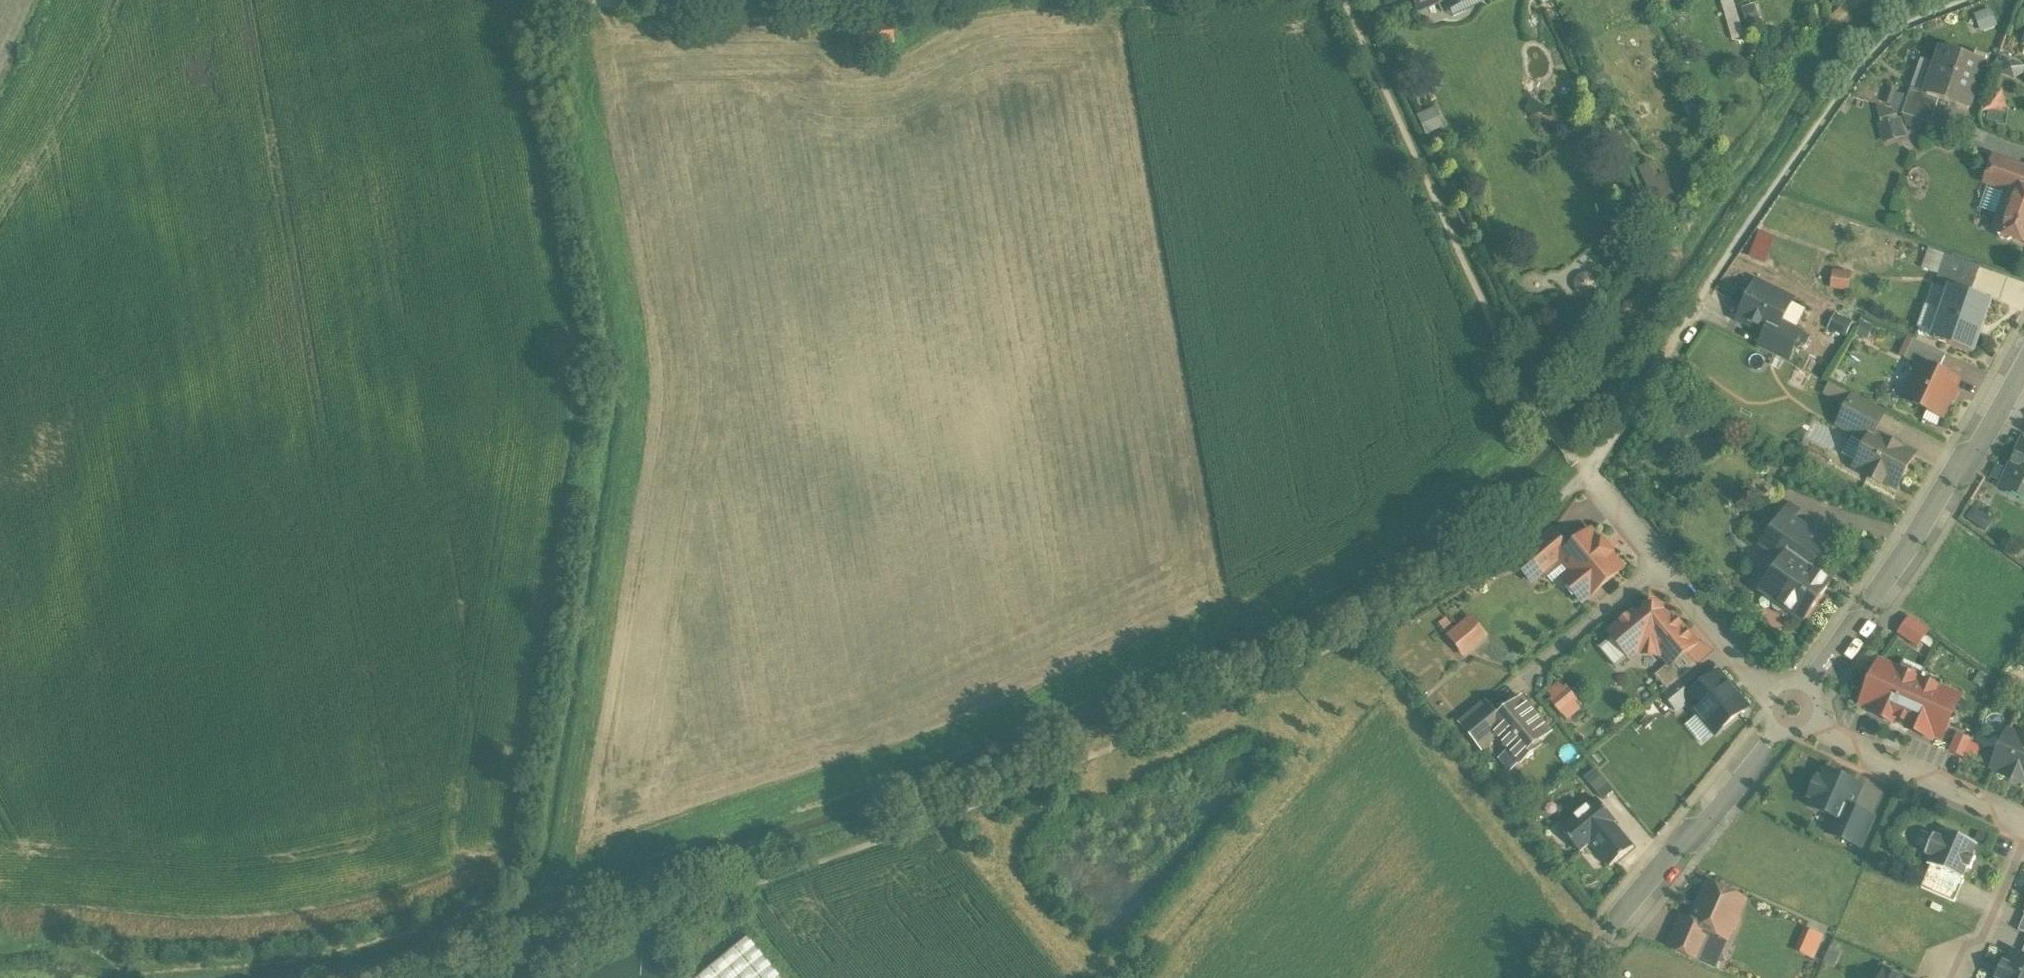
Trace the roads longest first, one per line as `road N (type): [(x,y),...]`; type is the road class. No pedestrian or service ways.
road 1 (residential): [(1791,720),(1906,567),(2007,410)]
road 2 (unclassified): [(1791,720),(1568,977)]
road 3 (residential): [(1696,315),(1592,475),(1664,564)]
road 4 (track): [(829,0),(579,12),(577,0)]
road 5 (residential): [(2023,821),(1791,720)]
road 6 (residential): [(1664,564),(1791,720)]
road 7 (residential): [(1664,564),(1540,674)]

